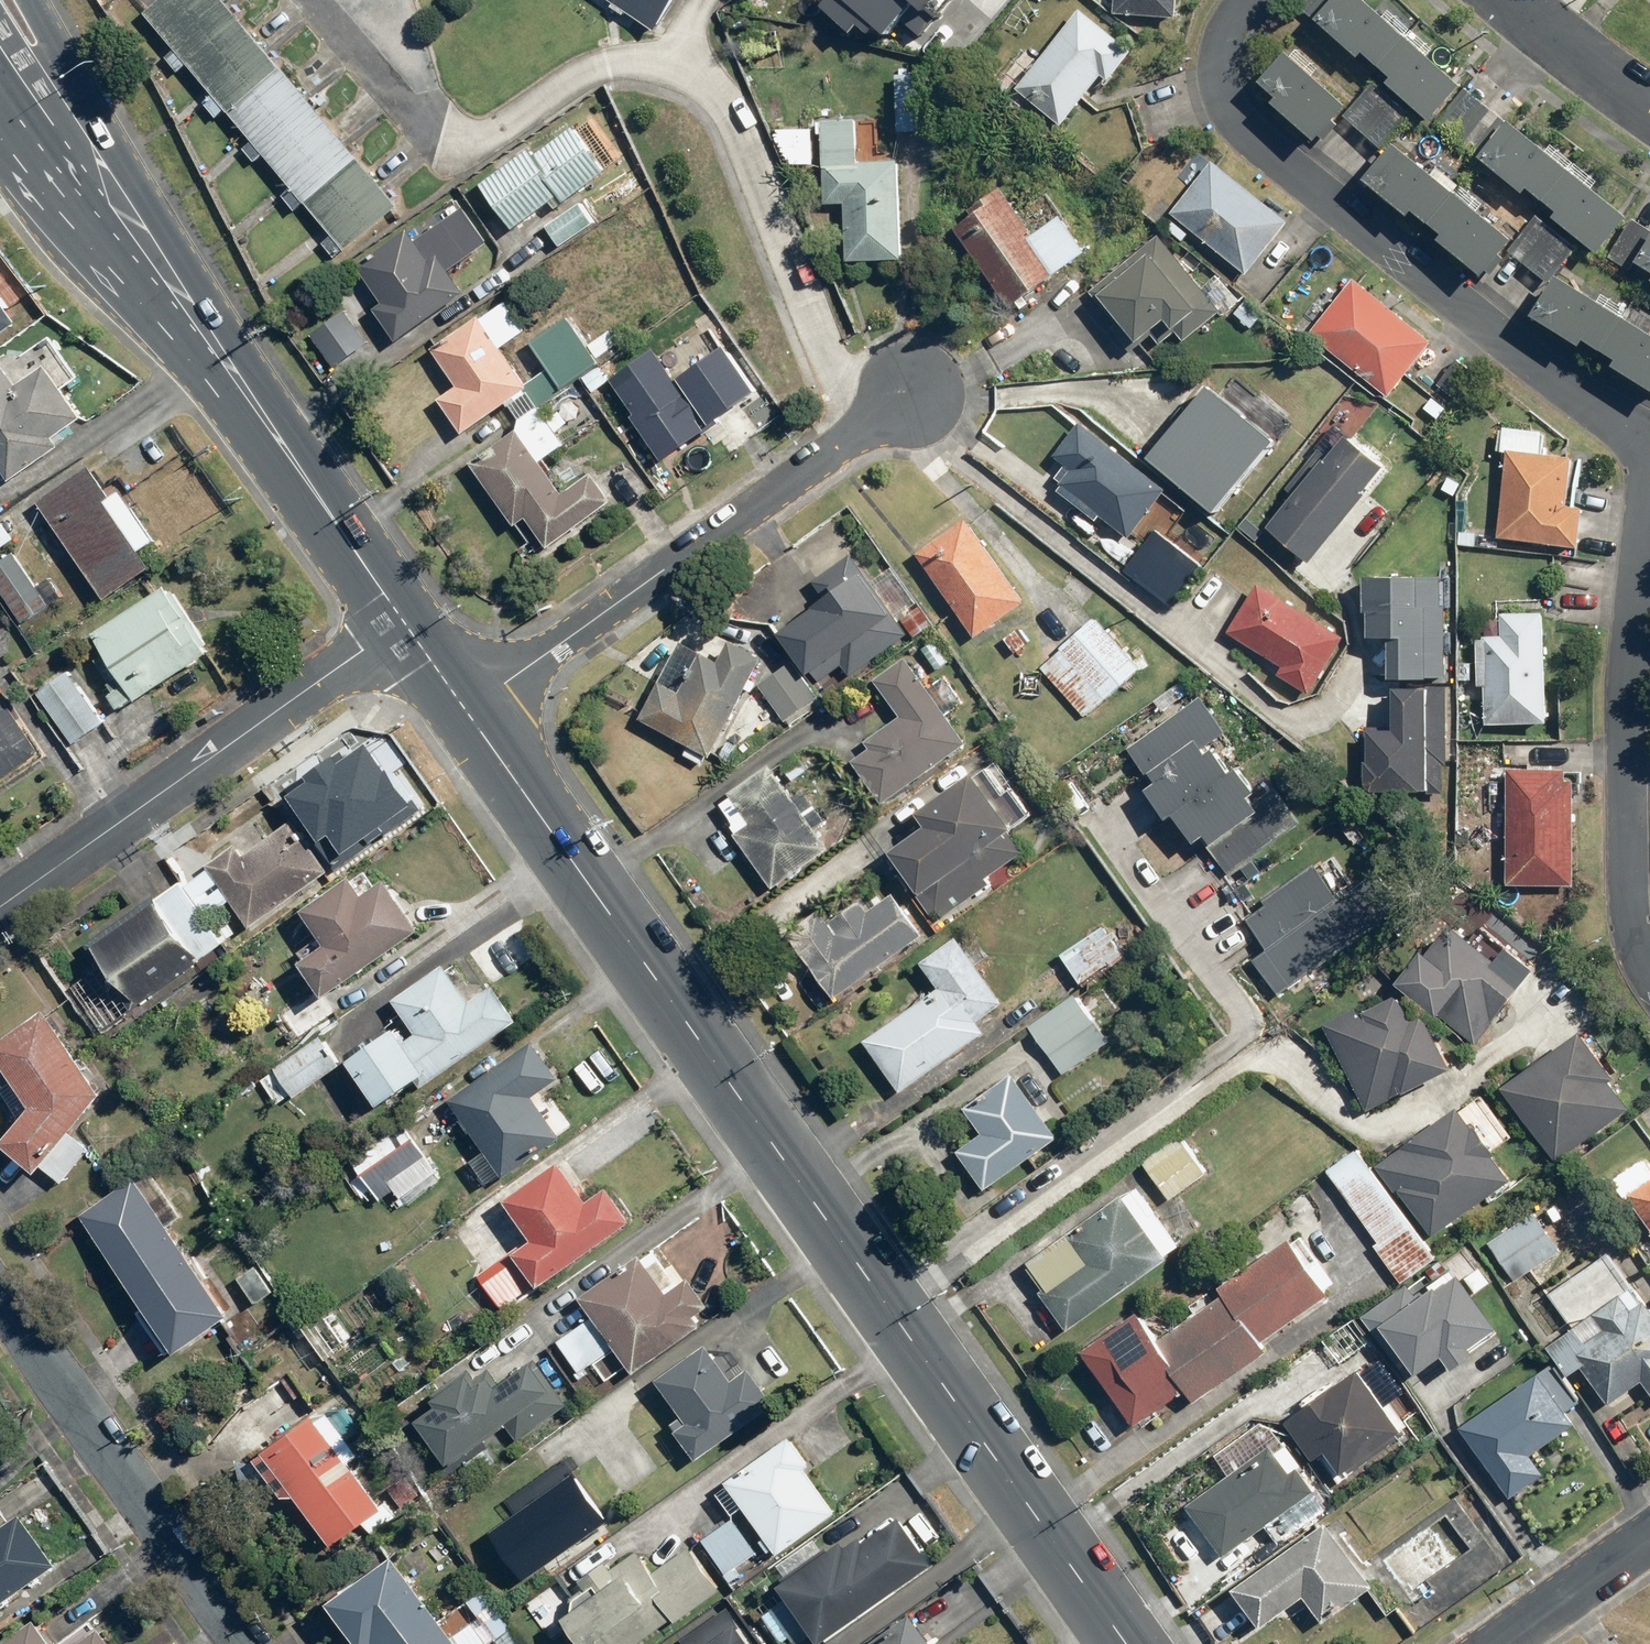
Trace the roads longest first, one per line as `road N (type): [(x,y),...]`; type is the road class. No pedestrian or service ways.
road 1 (secondary): [(465,709),(1124,1643)]
road 2 (residential): [(1252,0),(1227,33),(1219,67),(1243,122),(1395,253),(1649,443)]
road 3 (secondary): [(64,123),(167,290),(400,620)]
road 4 (residential): [(910,391),(465,709)]
road 5 (residential): [(1649,469),(1625,708),(1629,901),(1649,956)]
road 6 (residential): [(400,620),(0,904)]
road 7 (residential): [(0,1300),(242,1643)]
road 8 (residential): [(1497,1643),(1649,1536)]
road 9 (residential): [(1516,0),(1649,103)]
road 10 (secondary): [(32,0),(50,33),(64,123)]

